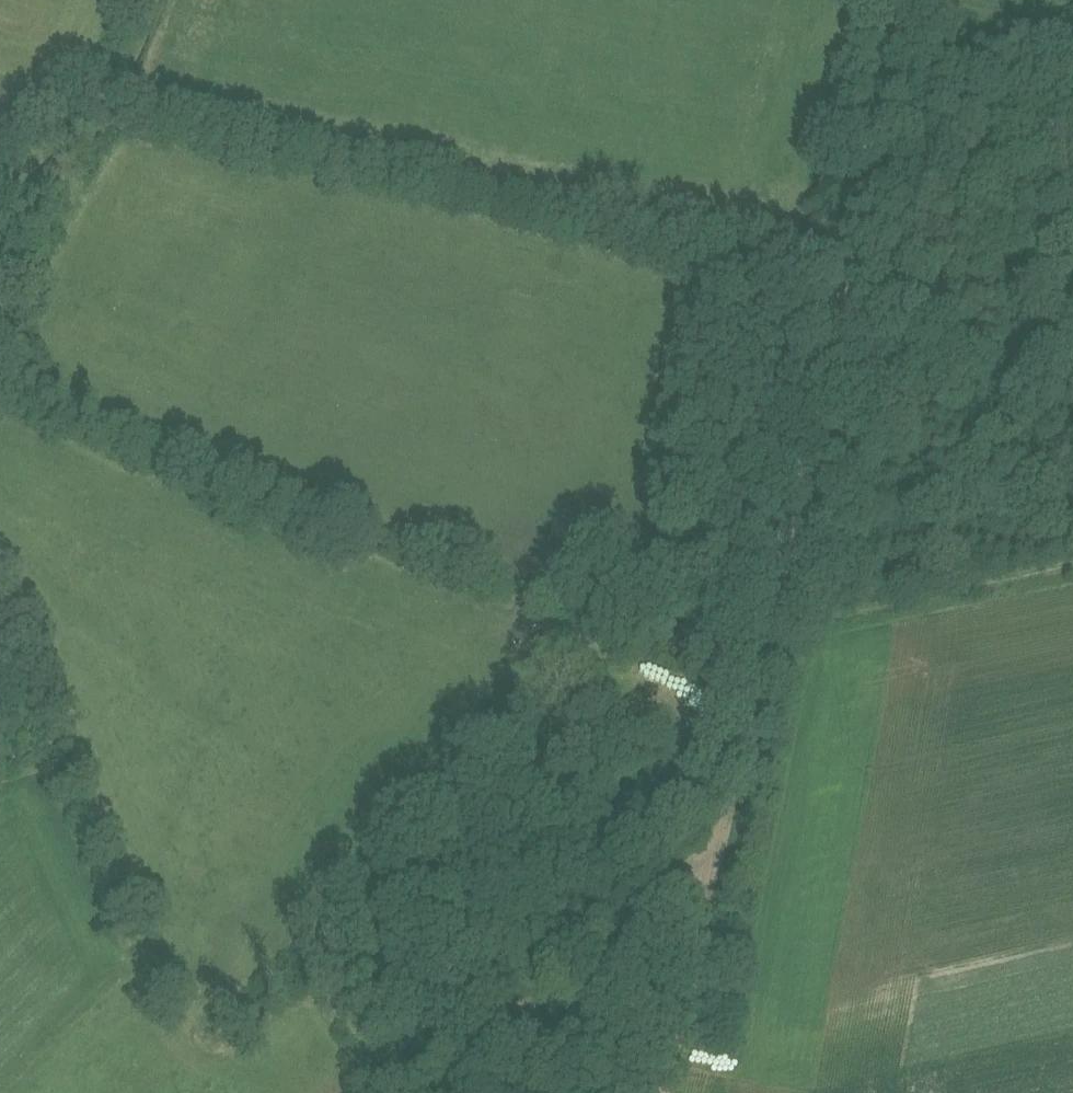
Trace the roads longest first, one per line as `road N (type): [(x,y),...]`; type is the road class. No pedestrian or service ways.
road 1 (track): [(906,0),(765,630)]
road 2 (track): [(529,1092),(727,800)]
road 3 (track): [(765,630),(1072,568)]
road 4 (track): [(727,800),(661,1092)]
road 5 (track): [(765,630),(727,800)]

